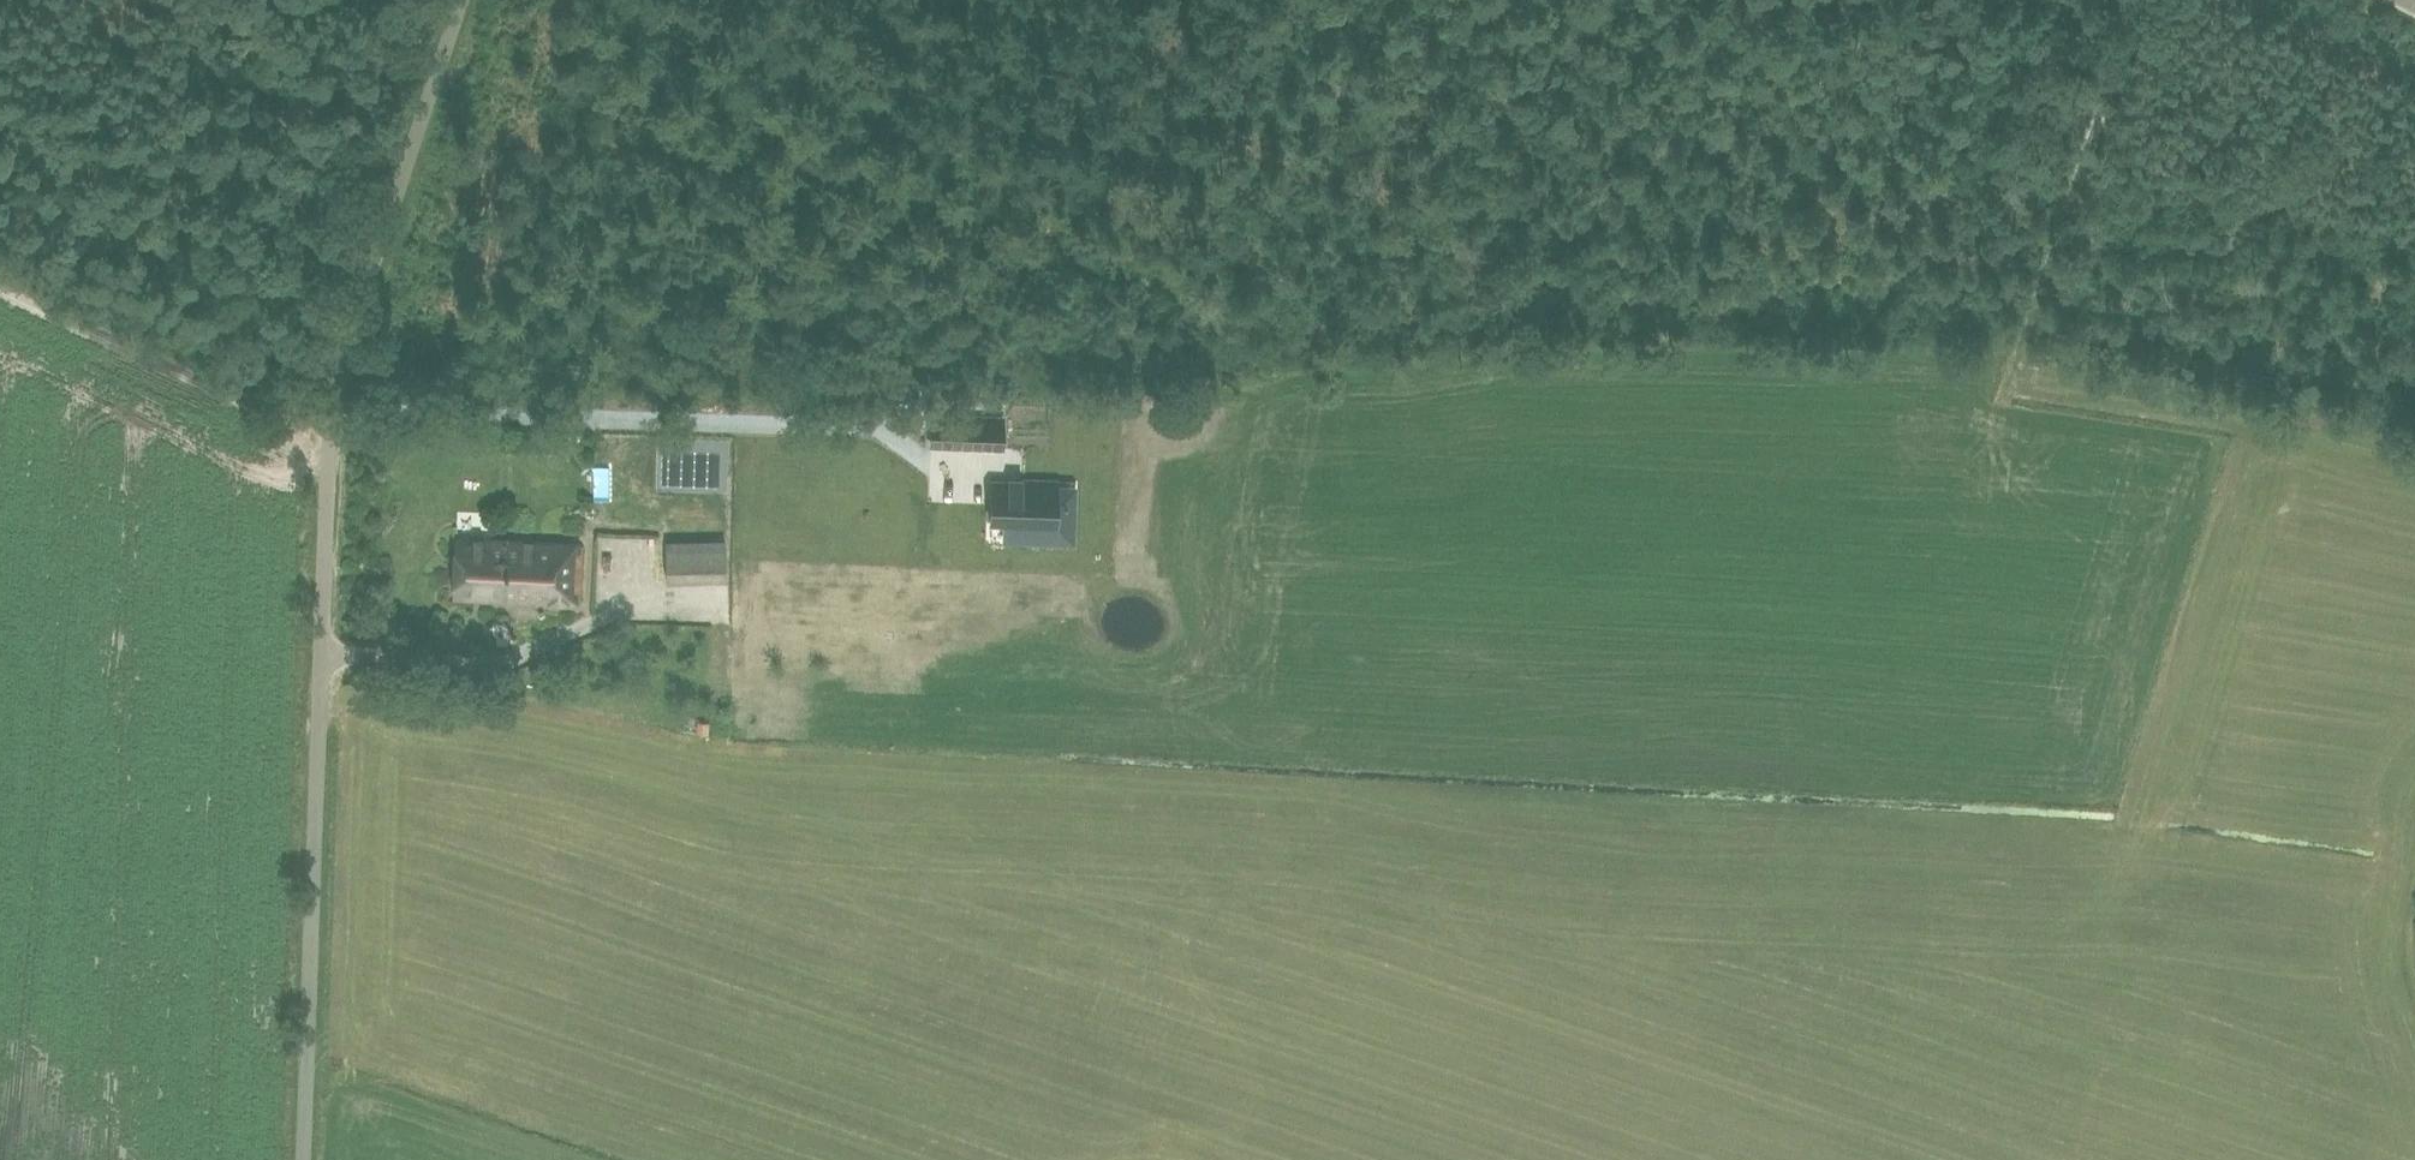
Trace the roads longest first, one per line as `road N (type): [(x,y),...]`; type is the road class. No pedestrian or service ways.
road 1 (unclassified): [(303,1159),(335,392),(461,0)]

